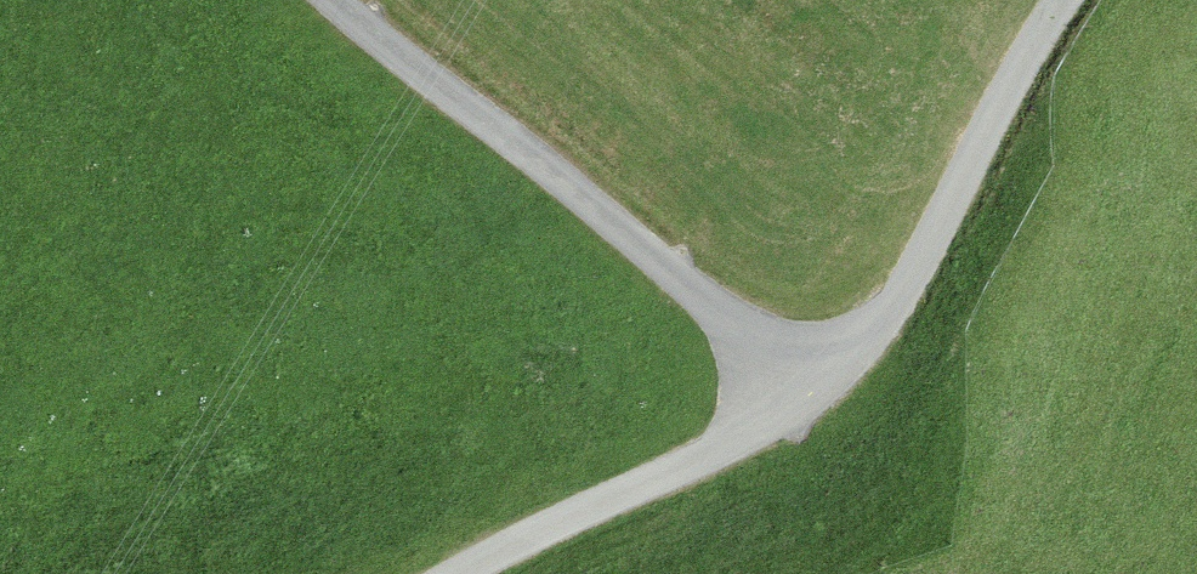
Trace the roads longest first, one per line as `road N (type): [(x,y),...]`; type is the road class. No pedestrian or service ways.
road 1 (unclassified): [(828,363),(706,299),(465,118),(343,0)]
road 2 (unclassified): [(1054,0),(998,86),(900,275),(828,363)]
road 3 (unclassified): [(828,363),(700,455),(460,573)]

